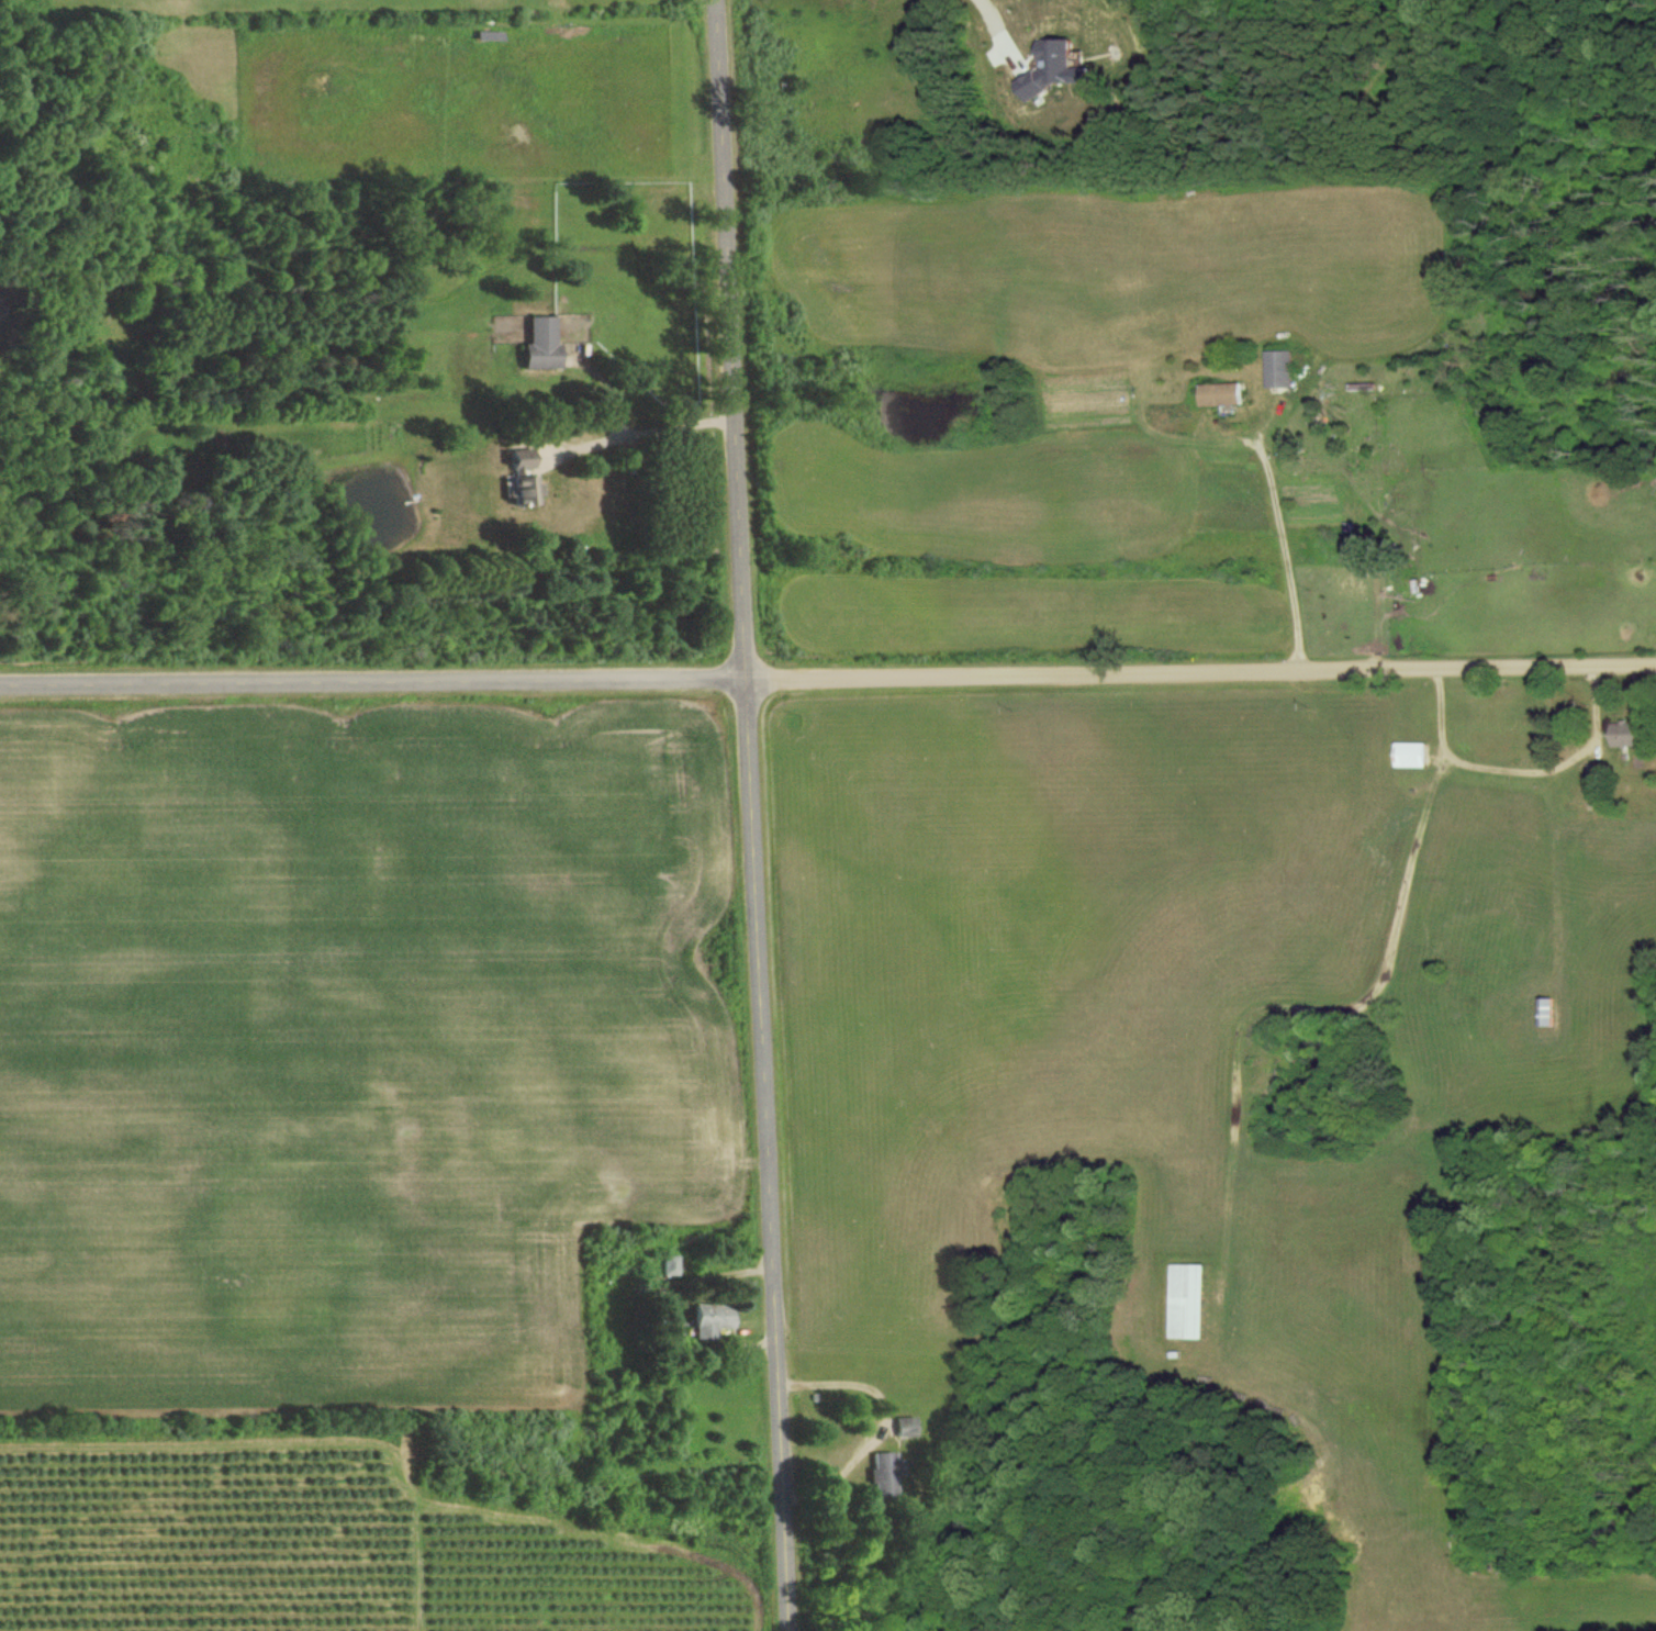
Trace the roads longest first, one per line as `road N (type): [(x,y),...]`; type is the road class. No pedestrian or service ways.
road 1 (residential): [(0,682),(1655,667)]
road 2 (residential): [(791,1630),(717,0)]

